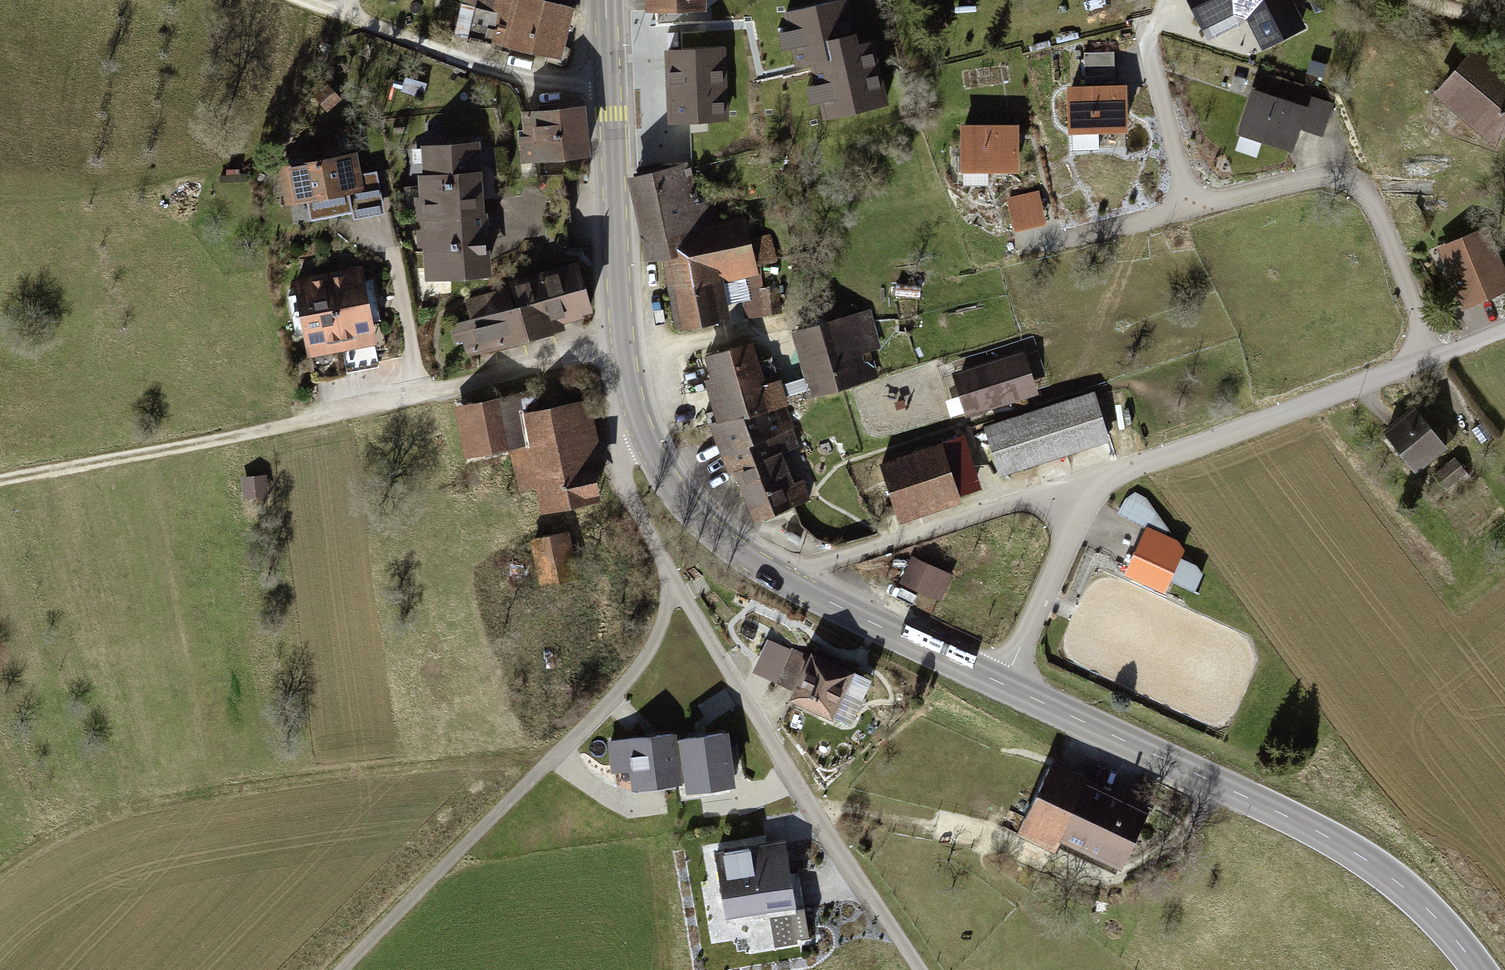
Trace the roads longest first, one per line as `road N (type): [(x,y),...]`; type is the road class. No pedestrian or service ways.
road 1 (track): [(920,969),(795,783),(639,514),(614,459),(622,437),(640,427)]
road 2 (track): [(558,755),(145,805),(62,831),(0,867)]
road 3 (primary): [(1004,683),(1370,862),(1430,912),(1478,969)]
road 4 (track): [(670,570),(651,648),(612,698),(340,969)]
road 5 (residential): [(1434,359),(1371,201),(1351,179),(1333,175),(1191,208)]
road 6 (unclassified): [(1095,480),(1434,359)]
road 7 (primary): [(607,0),(621,346)]
road 8 (residential): [(303,422),(621,346)]
road 9 (residential): [(790,581),(813,567),(1095,480)]
road 10 (track): [(612,94),(541,82),(309,0)]
road 11 (track): [(0,480),(303,422)]
road 12 (primary): [(621,346),(640,427),(679,494),(725,542),(790,581)]
road 13 (primary): [(790,581),(1004,683)]
road 14 (unclassified): [(1004,683),(1095,480)]
road 15 (residential): [(1191,208),(1144,25)]
road 16 (residential): [(1191,208),(1067,239)]

